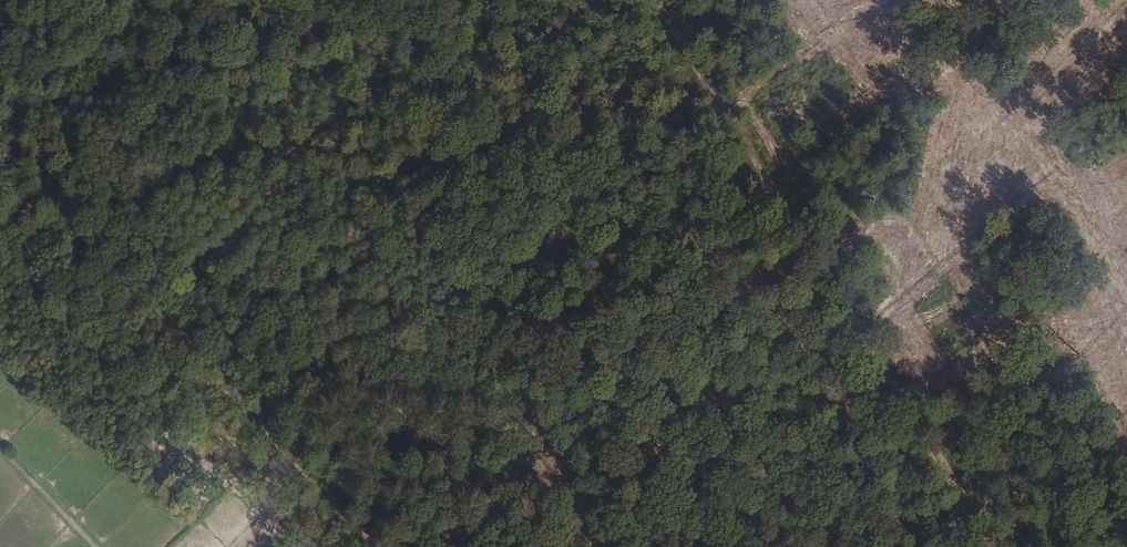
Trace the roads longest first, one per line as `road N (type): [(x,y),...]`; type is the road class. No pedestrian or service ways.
road 1 (track): [(657,0),(1000,546)]

